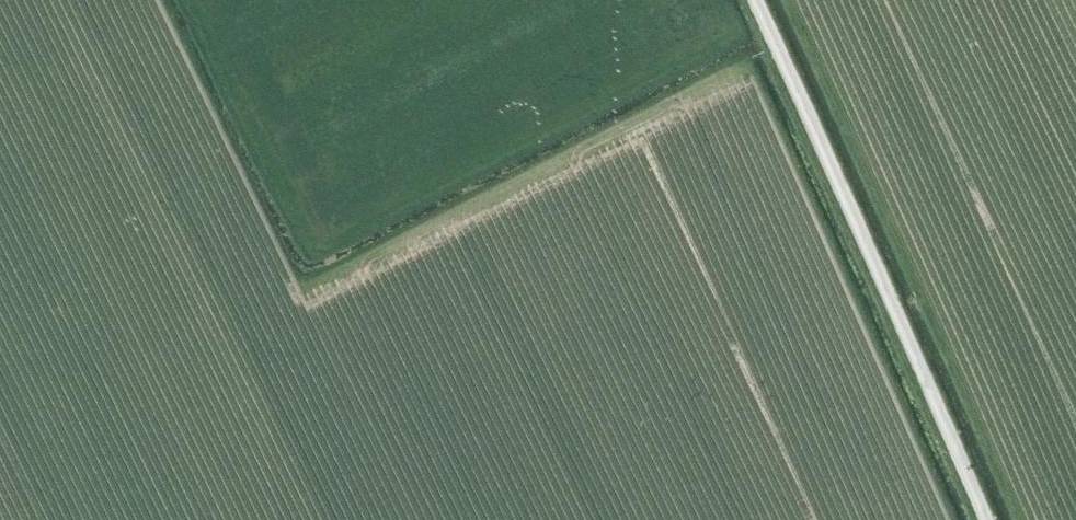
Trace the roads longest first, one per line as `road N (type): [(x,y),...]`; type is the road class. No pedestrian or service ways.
road 1 (track): [(988,519),(755,0)]

